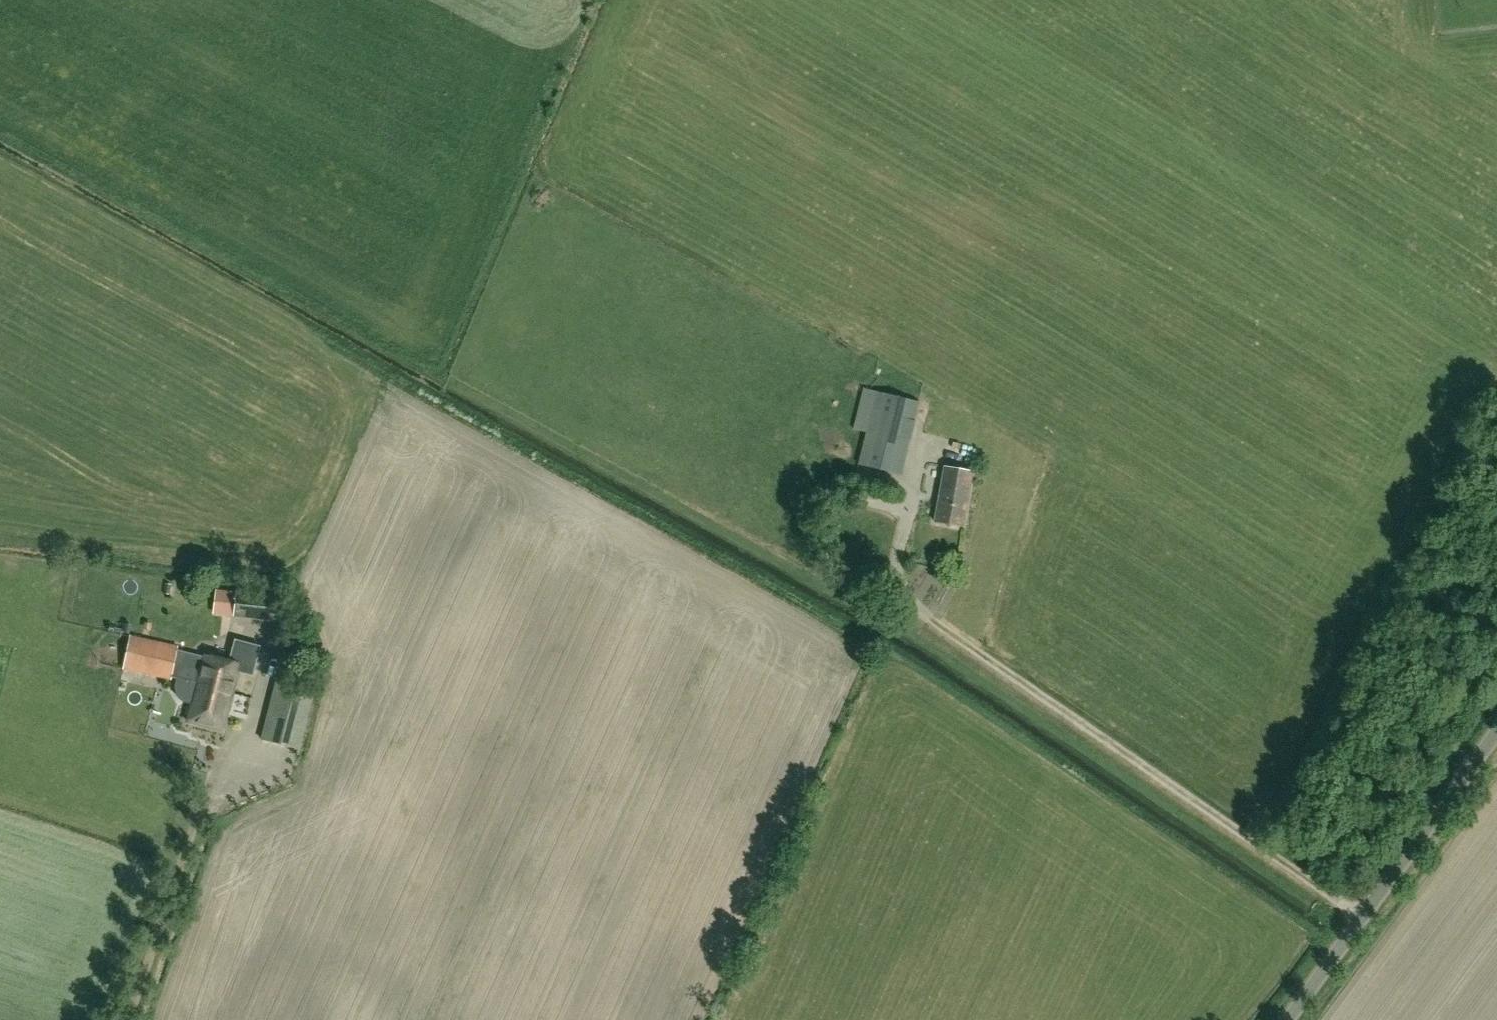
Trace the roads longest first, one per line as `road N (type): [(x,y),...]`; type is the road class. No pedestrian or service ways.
road 1 (unclassified): [(1280,1019),(1496,731)]
road 2 (unclassified): [(121,1019),(193,808)]

